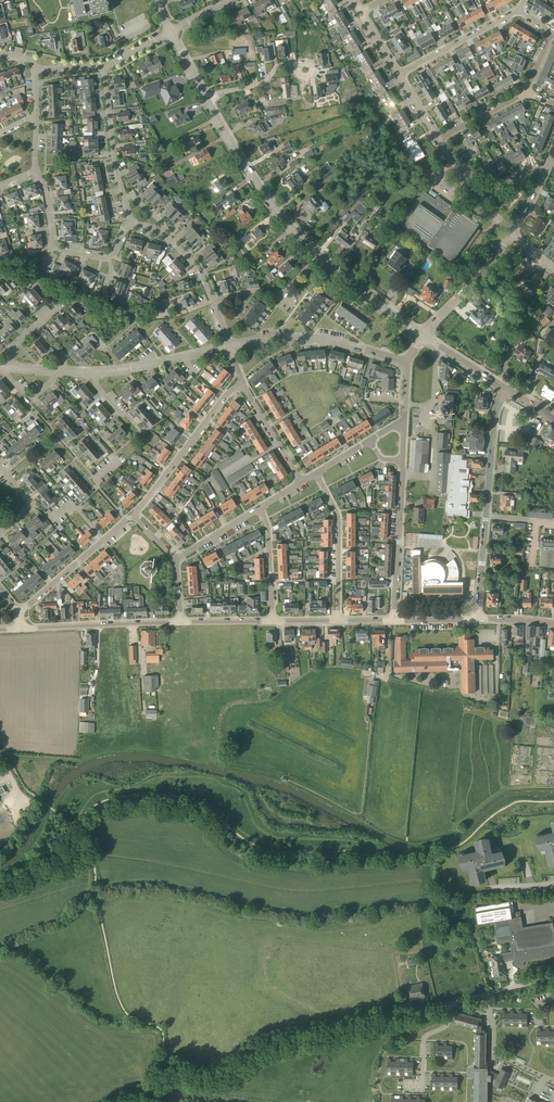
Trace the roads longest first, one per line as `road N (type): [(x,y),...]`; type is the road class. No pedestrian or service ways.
road 1 (tertiary): [(422,335),(343,276),(285,219),(206,98)]
road 2 (residential): [(407,363),(317,338),(229,346)]
road 3 (residential): [(134,516),(242,384)]
road 4 (residential): [(394,620),(402,460)]
road 5 (tertiary): [(20,629),(179,623)]
road 6 (residential): [(338,621),(338,519),(317,473)]
road 7 (residential): [(229,346),(95,371)]
road 8 (residential): [(422,335),(512,233)]
road 9 (residential): [(124,199),(104,66)]
road 10 (residential): [(399,75),(515,12)]
road 11 (residential): [(423,1085),(425,1037),(448,1025),(449,1005),(484,996)]
road 12 (residential): [(485,515),(506,389)]

